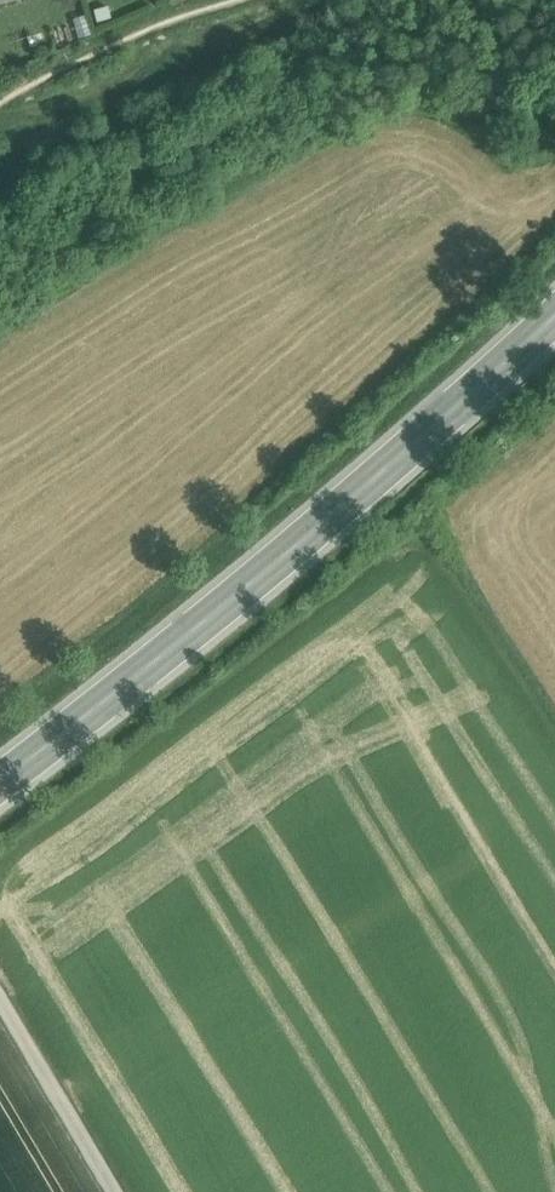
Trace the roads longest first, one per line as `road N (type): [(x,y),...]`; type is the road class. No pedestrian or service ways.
road 1 (secondary): [(0,782),(212,621),(554,323)]
road 2 (track): [(117,1191),(0,997)]

